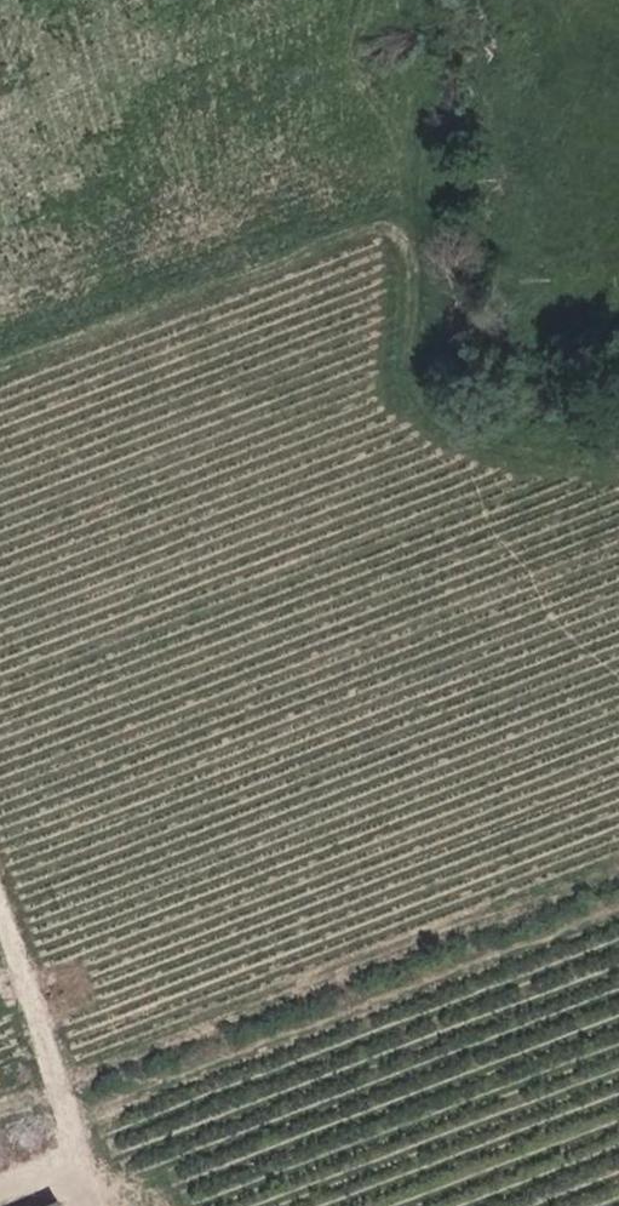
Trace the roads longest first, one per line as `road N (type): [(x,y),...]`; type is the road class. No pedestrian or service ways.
road 1 (track): [(108,1205),(0,898)]

